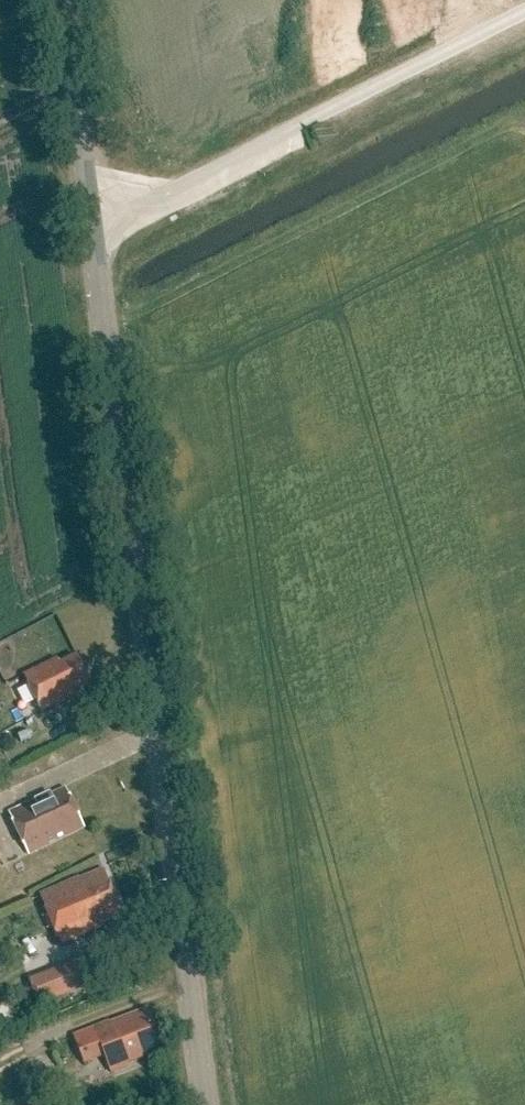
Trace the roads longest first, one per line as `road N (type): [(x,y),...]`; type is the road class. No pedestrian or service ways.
road 1 (tertiary): [(209,1104),(61,0)]

